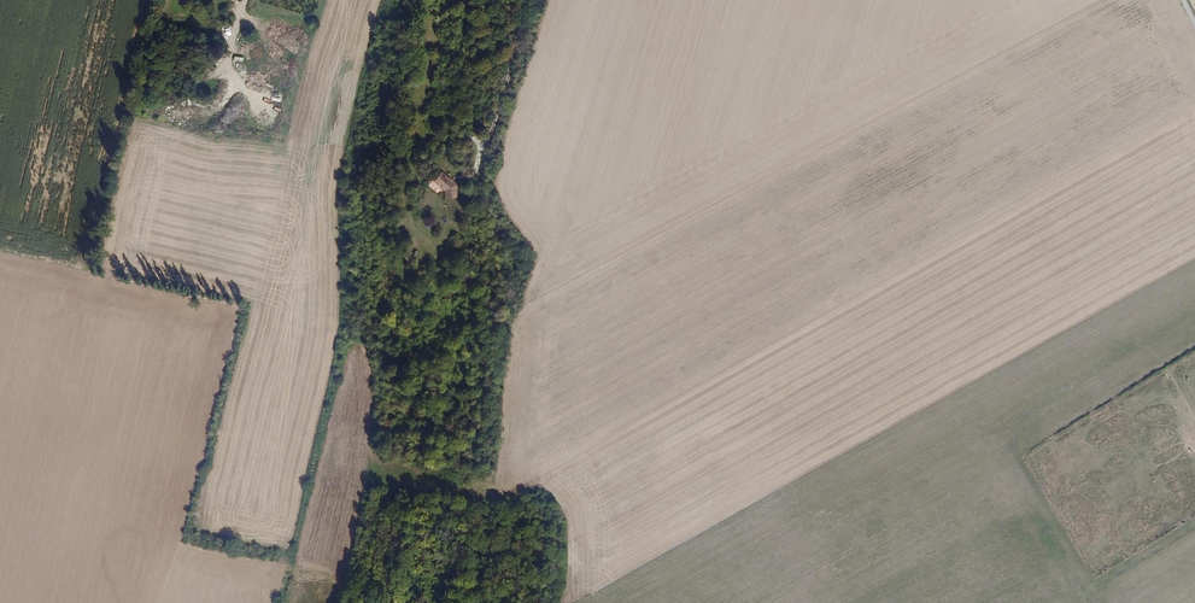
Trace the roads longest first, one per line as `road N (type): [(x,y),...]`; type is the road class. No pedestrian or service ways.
road 1 (track): [(1194,313),(1030,411),(1016,445),(1038,492),(1036,510),(864,602)]
road 2 (track): [(481,168),(524,0)]

